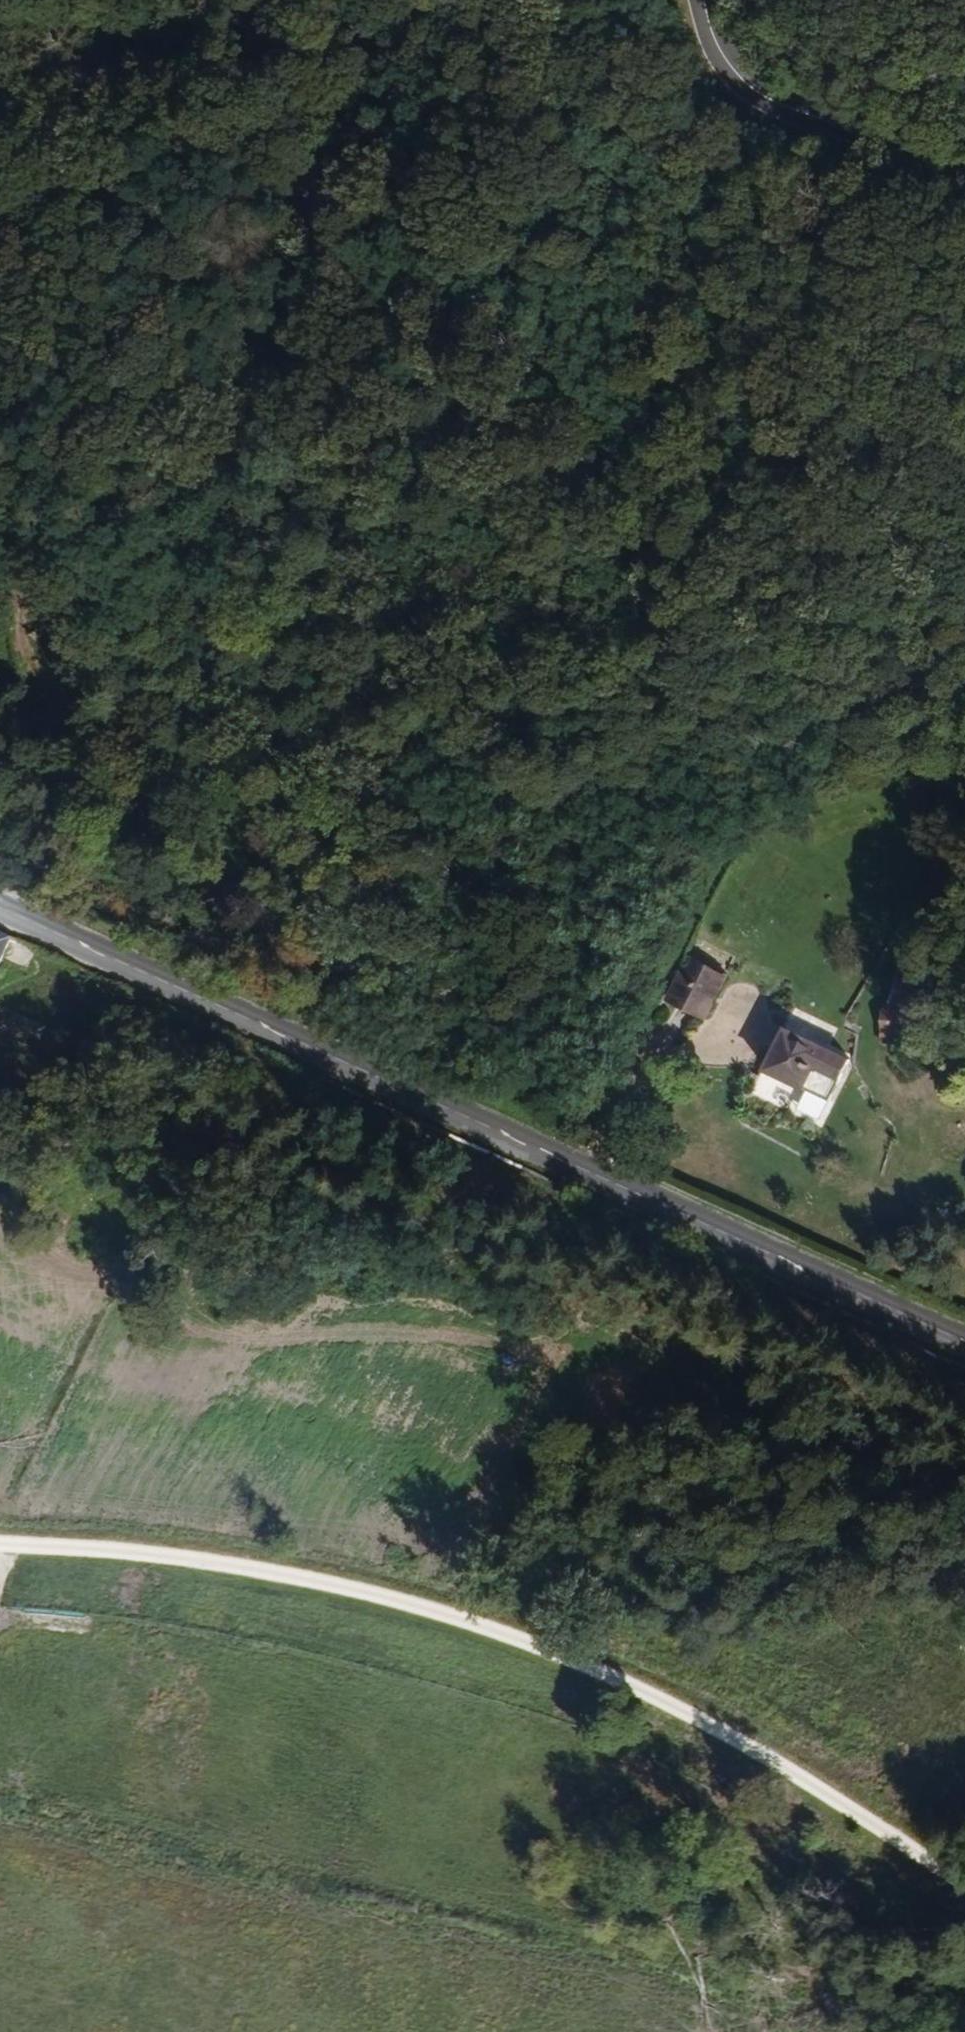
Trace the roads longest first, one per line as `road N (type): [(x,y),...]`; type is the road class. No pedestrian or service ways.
road 1 (secondary): [(964,1341),(0,906)]
road 2 (track): [(353,0),(204,660),(124,712),(62,720),(0,716)]
road 3 (secondary): [(964,157),(753,91),(719,49),(703,0)]

